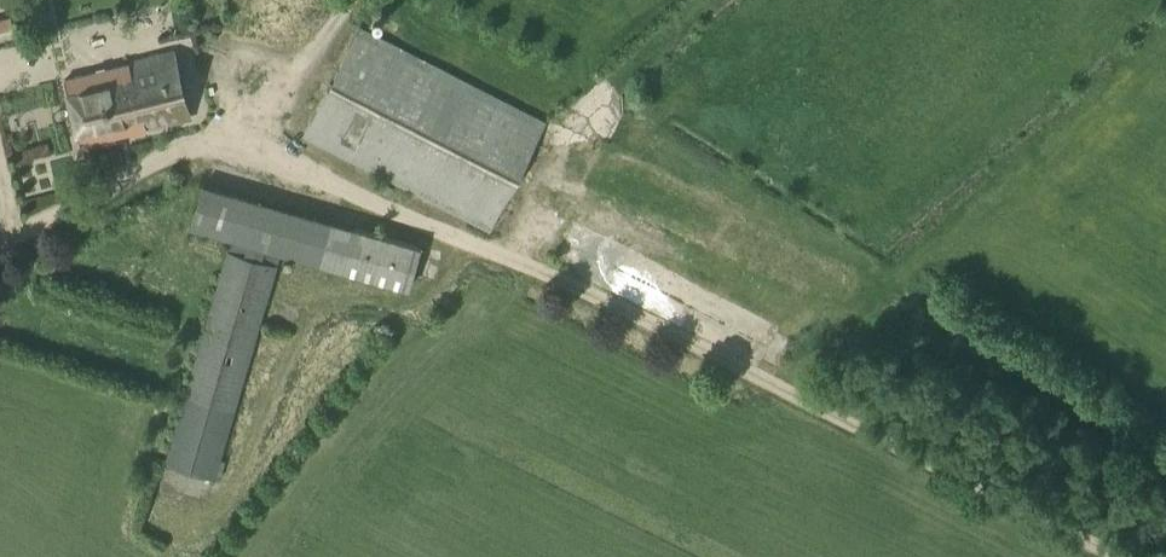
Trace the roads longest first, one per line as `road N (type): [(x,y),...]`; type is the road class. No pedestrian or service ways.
road 1 (track): [(0,247),(154,153),(259,151),(534,270),(1106,556)]
road 2 (track): [(349,0),(283,161)]

